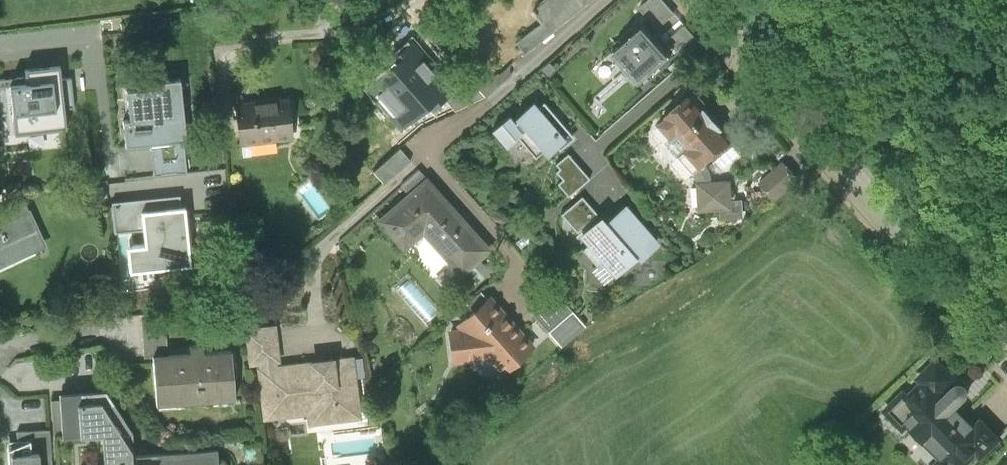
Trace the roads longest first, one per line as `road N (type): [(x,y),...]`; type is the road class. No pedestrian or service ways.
road 1 (residential): [(720,0),(1006,330)]

